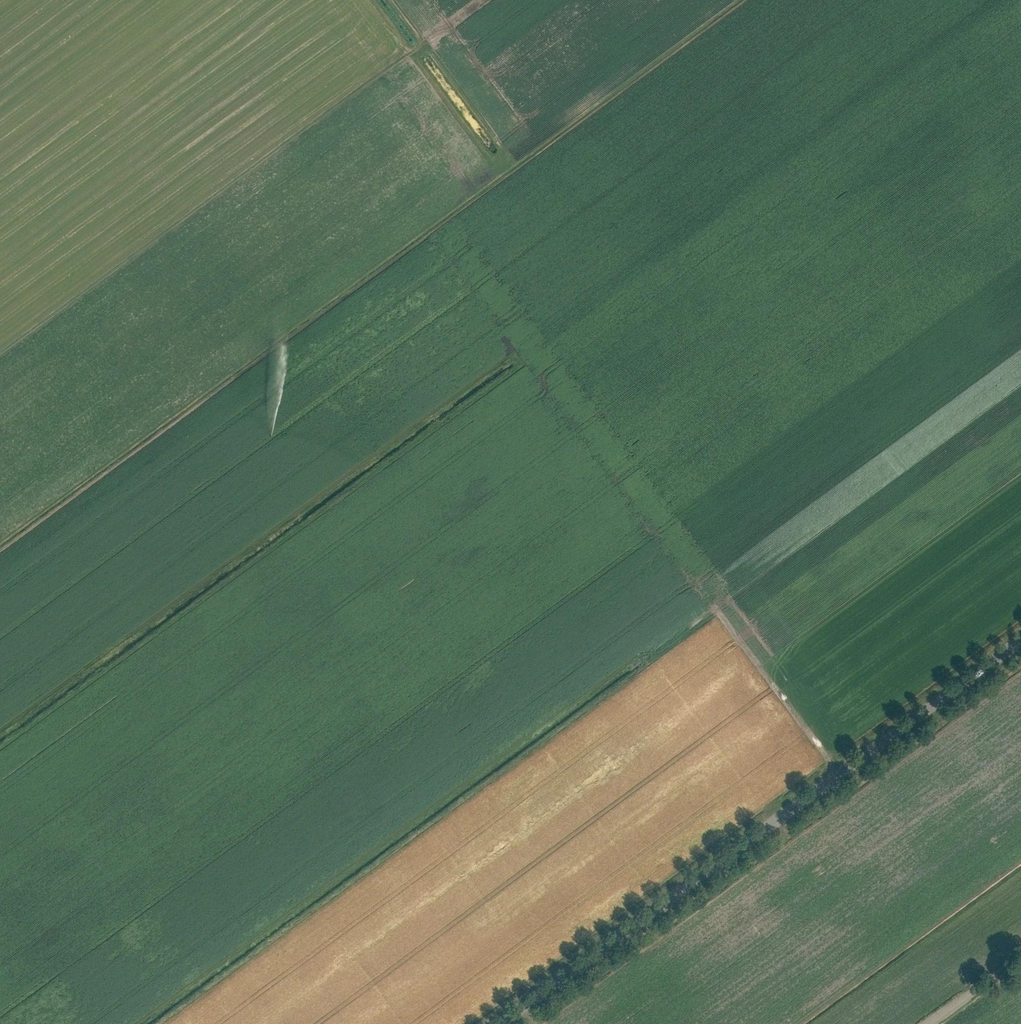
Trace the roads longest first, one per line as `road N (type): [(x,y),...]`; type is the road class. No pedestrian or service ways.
road 1 (tertiary): [(497,1023),(1020,633)]

